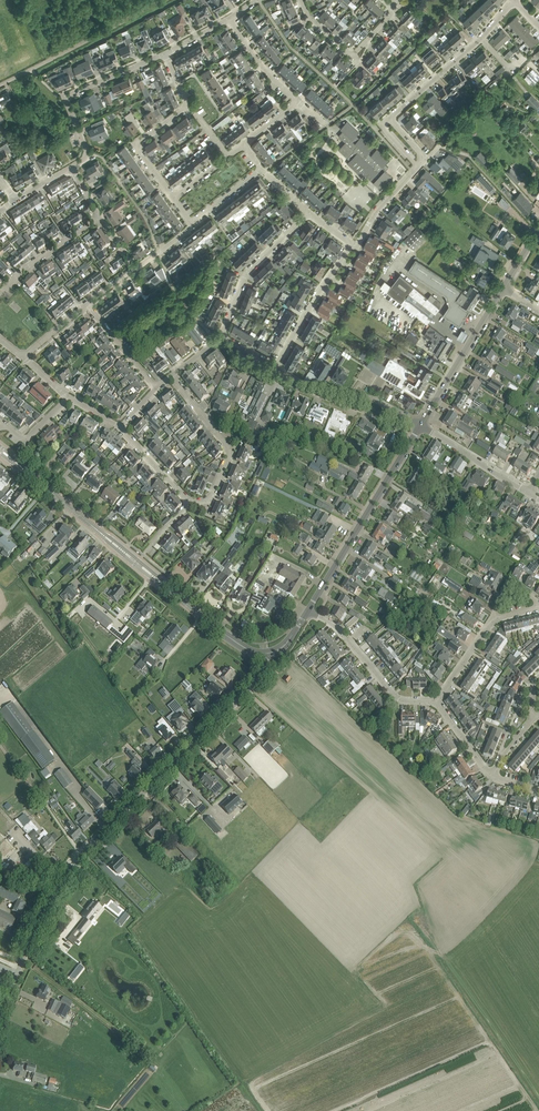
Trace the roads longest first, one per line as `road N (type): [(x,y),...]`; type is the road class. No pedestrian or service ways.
road 1 (unclassified): [(0,1015),(65,880),(258,682),(264,653)]
road 2 (tertiary): [(219,629),(9,457)]
road 3 (tertiary): [(308,610),(420,425)]
road 4 (residential): [(71,167),(88,154),(68,95),(165,54)]
road 5 (unclassified): [(0,85),(166,0)]
road 6 (residential): [(389,118),(515,1)]
road 7 (residential): [(436,701),(396,698),(332,624),(308,610)]
road 8 (residential): [(193,502),(211,495),(231,452),(171,377)]
road 9 (tertiary): [(420,425),(503,288)]
road 10 (residential): [(220,338),(246,273),(309,215)]
road 11 (residential): [(275,371),(376,401),(420,425)]
road 12 (residential): [(275,371),(353,244)]
road 13 (residential): [(173,199),(137,145),(188,107)]
road 14 (residential): [(529,492),(420,425)]
road 15 (residential): [(0,296),(26,268),(100,219)]

